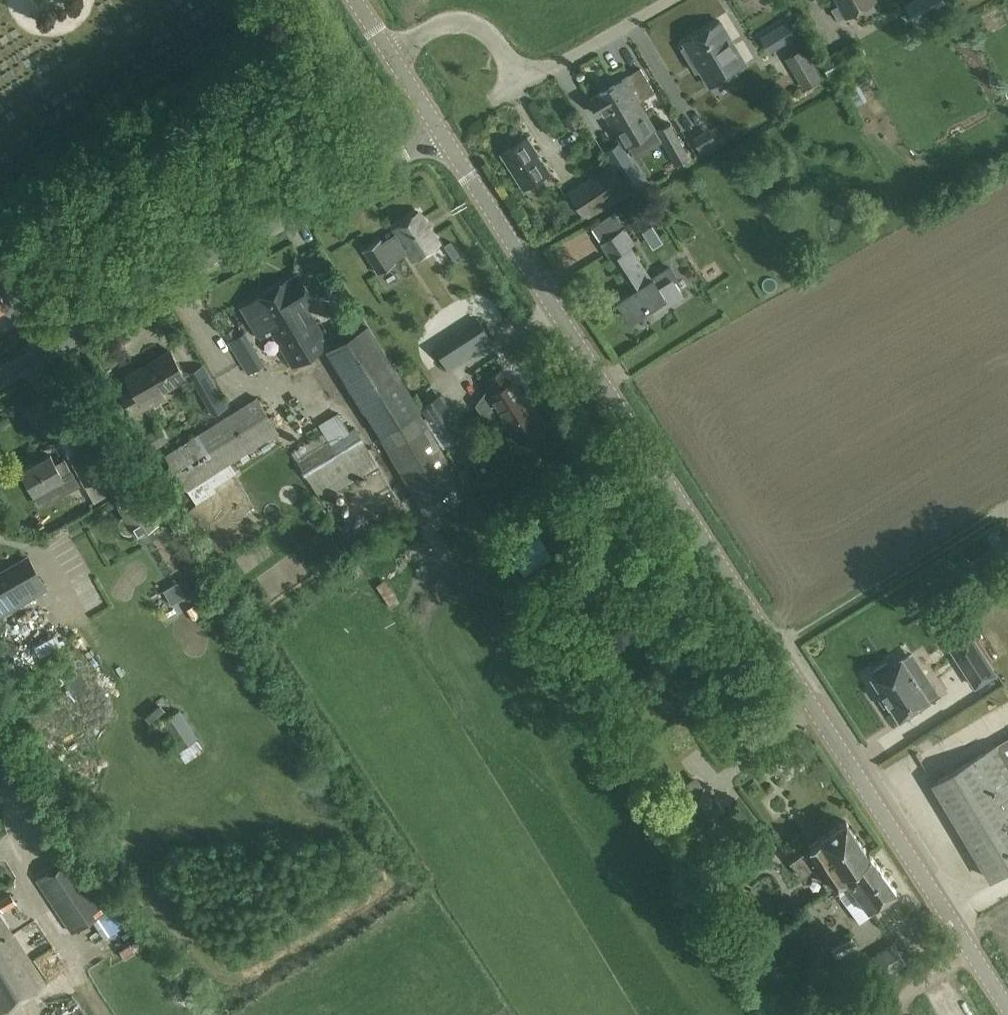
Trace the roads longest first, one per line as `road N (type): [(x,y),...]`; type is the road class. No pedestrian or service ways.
road 1 (tertiary): [(1007,1010),(443,136)]
road 2 (unclassified): [(0,377),(443,136)]
road 3 (unclassified): [(389,47),(462,19),(483,27),(515,68),(533,75),(674,0)]

